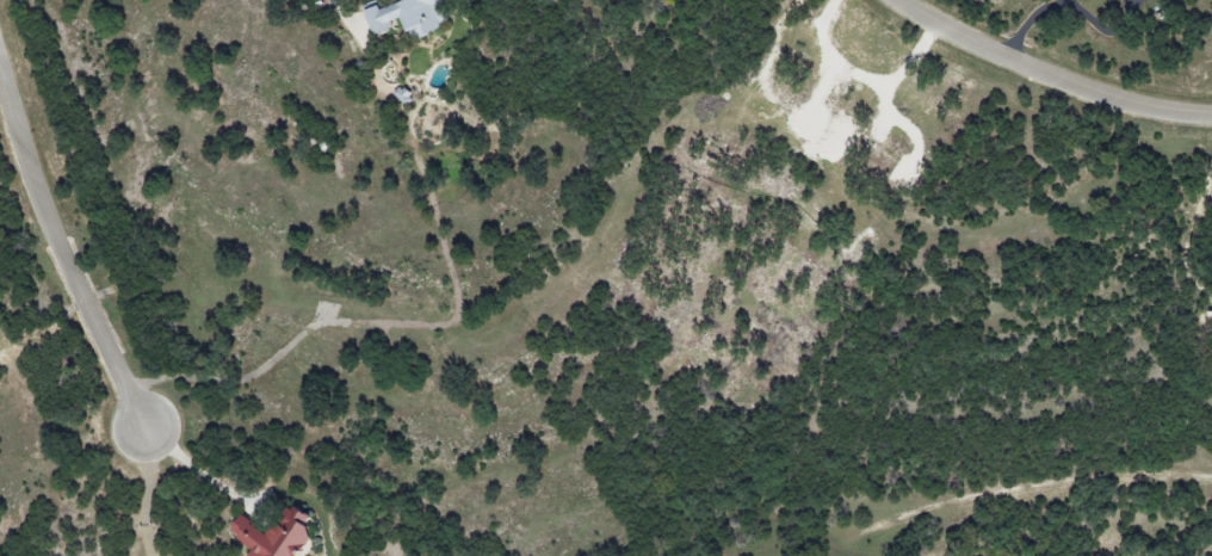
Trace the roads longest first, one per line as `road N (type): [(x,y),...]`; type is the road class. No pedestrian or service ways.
road 1 (residential): [(149,433),(39,204),(0,71)]
road 2 (residential): [(1211,118),(1090,97),(984,54),(895,0)]

